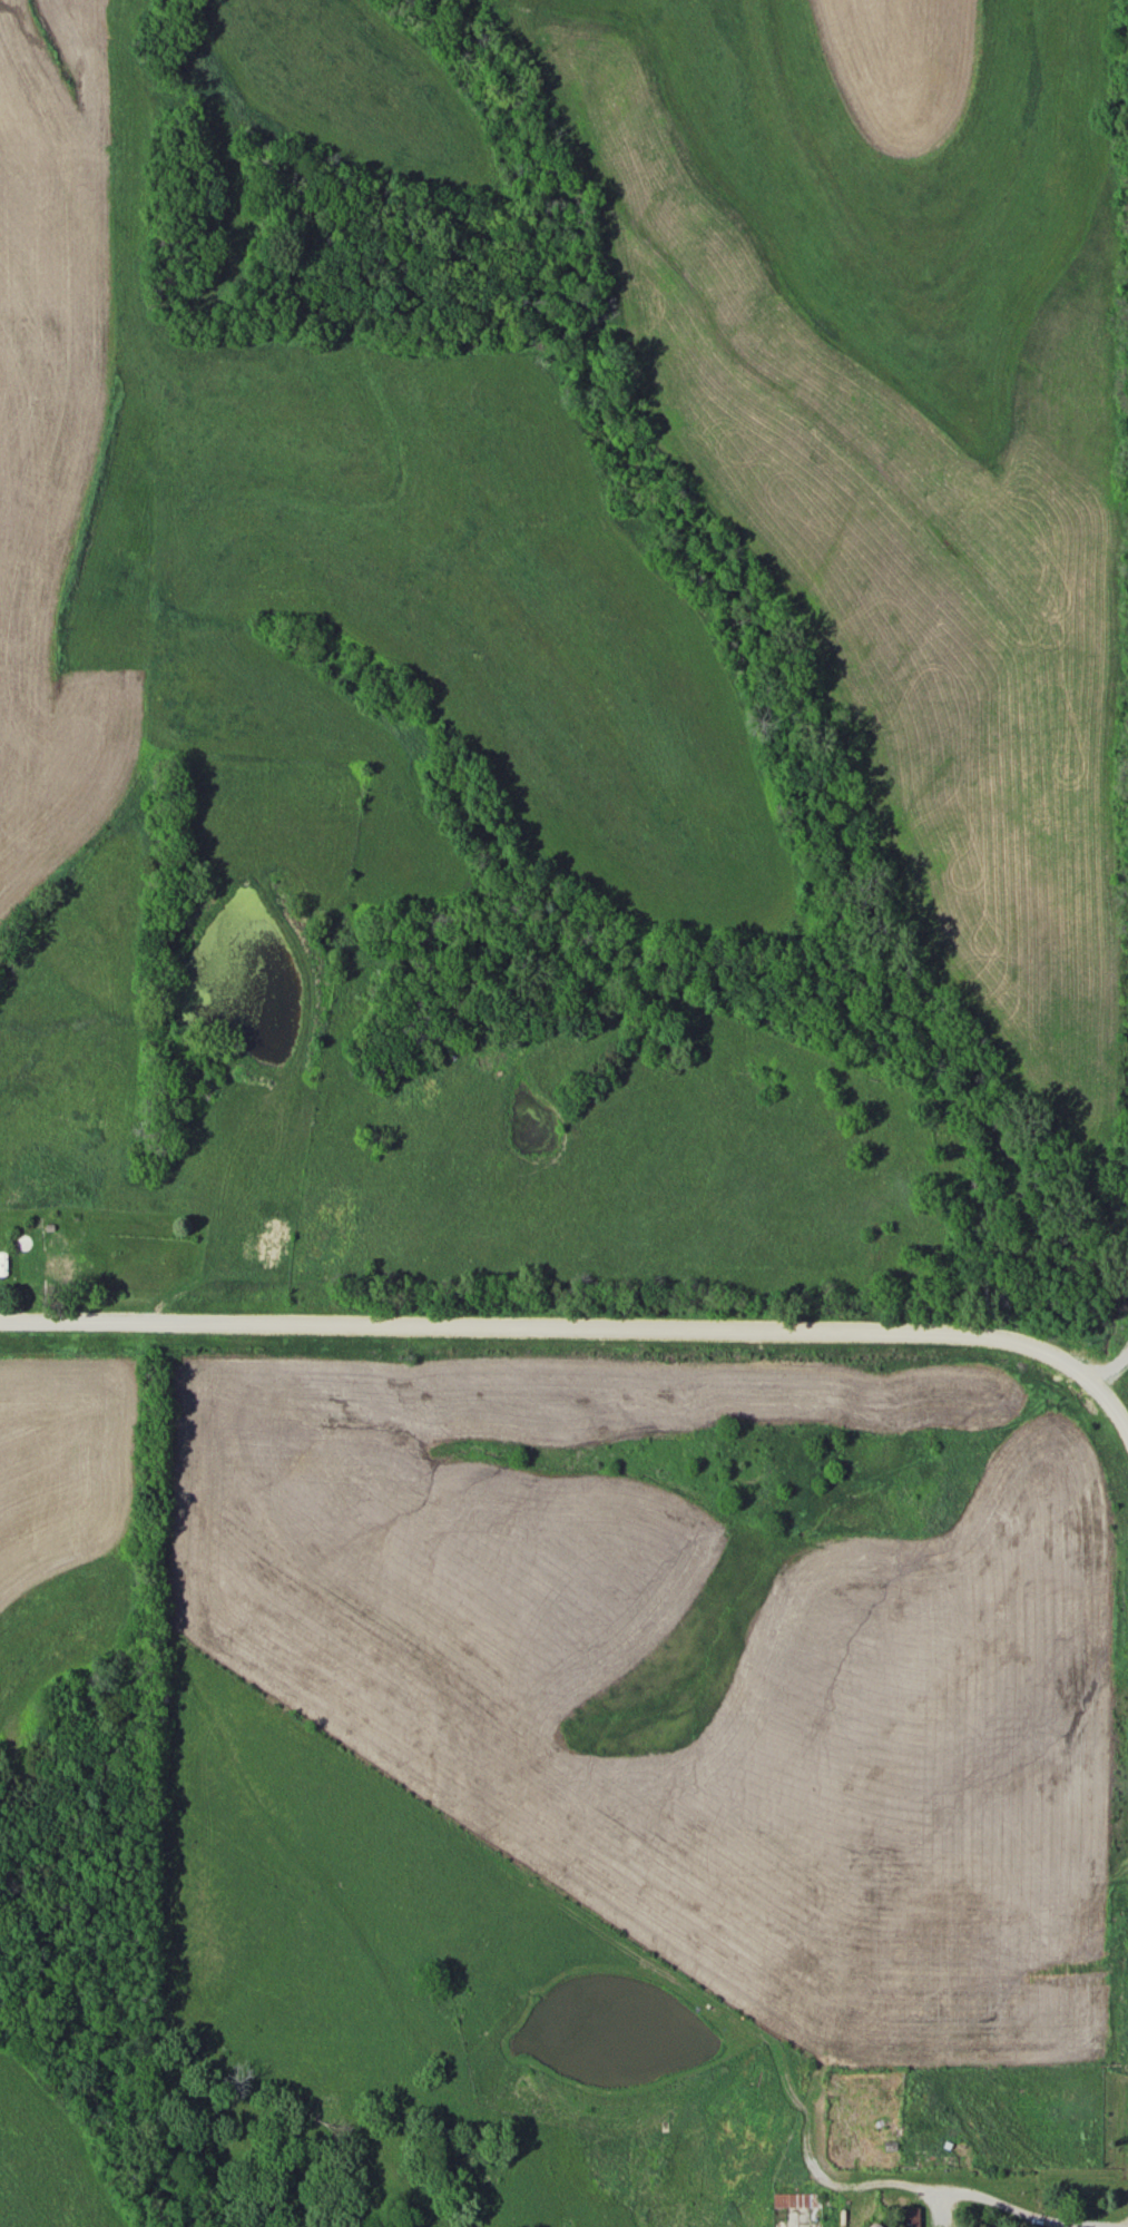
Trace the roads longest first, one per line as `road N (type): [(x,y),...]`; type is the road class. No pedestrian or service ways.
road 1 (residential): [(1127,1427),(1075,1365),(1022,1340),(953,1328),(0,1318)]

